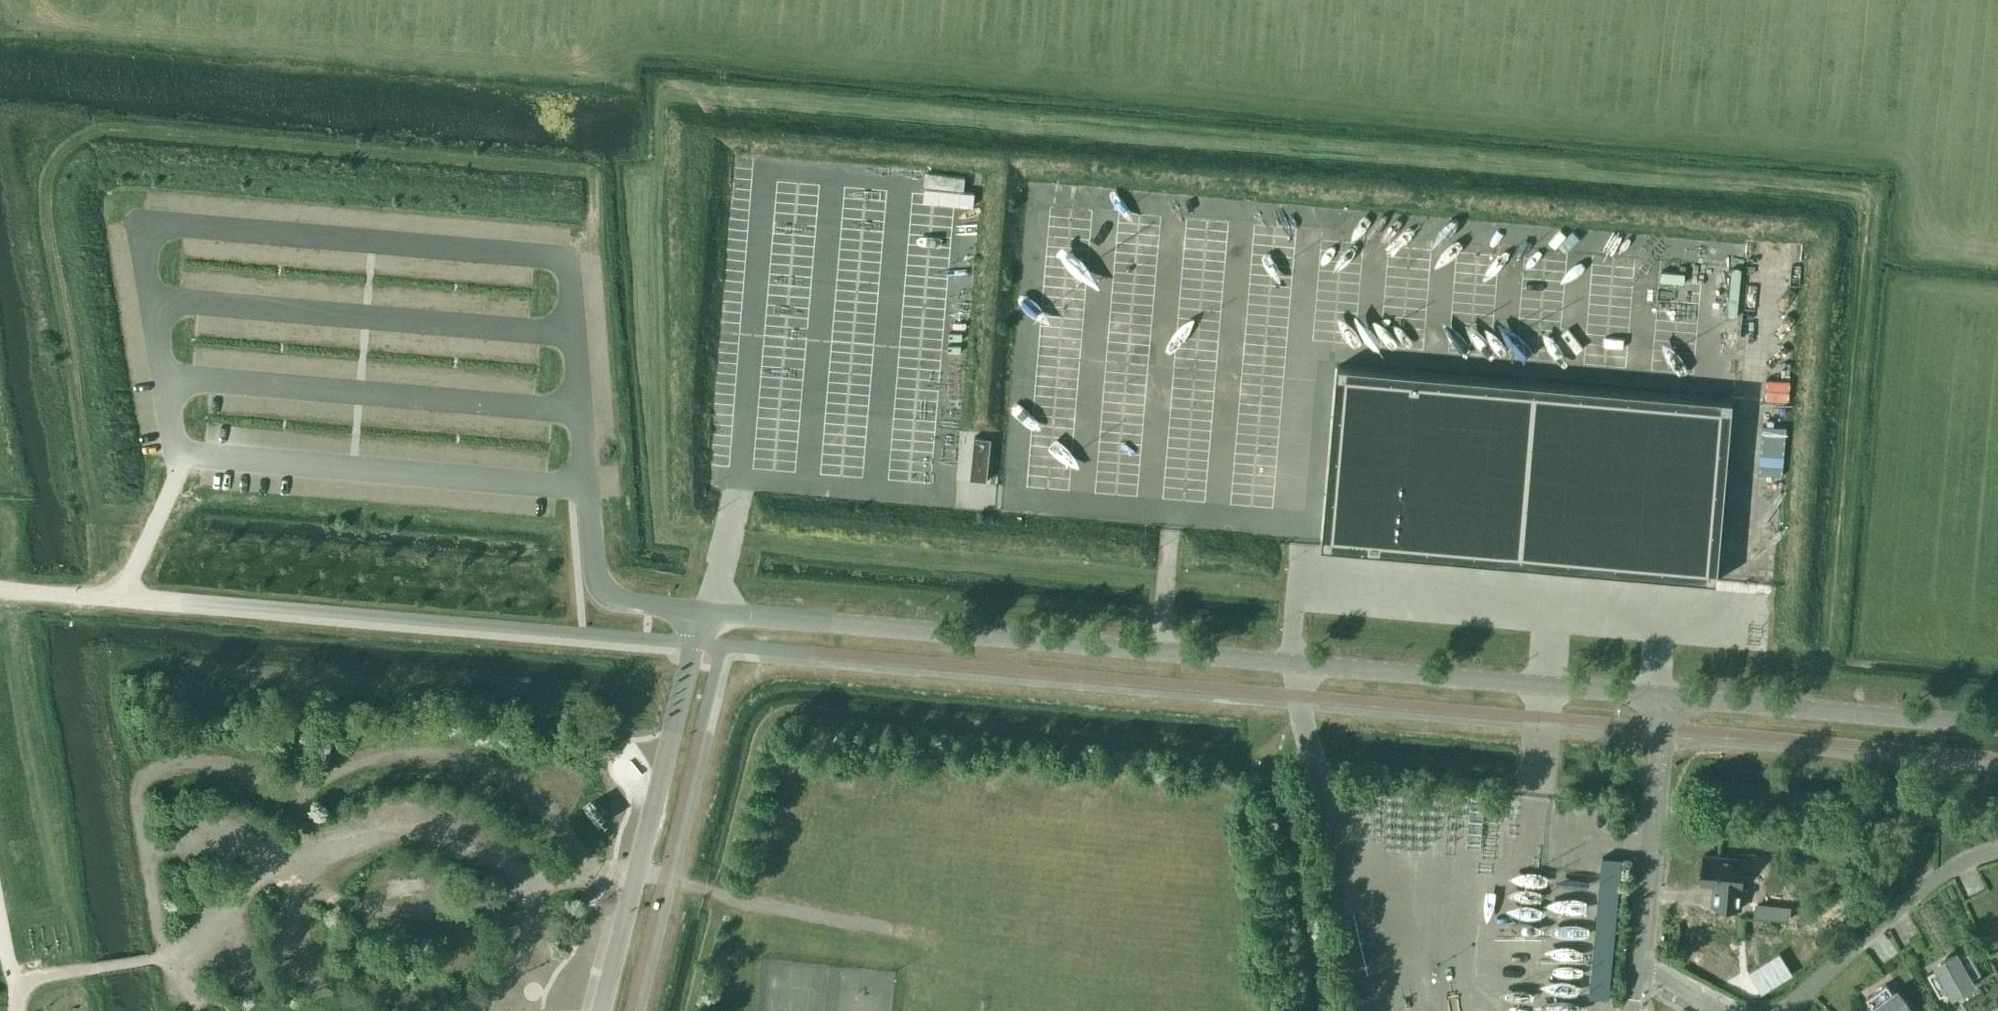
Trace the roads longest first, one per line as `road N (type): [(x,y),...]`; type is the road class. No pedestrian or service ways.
road 1 (unclassified): [(601,1010),(701,611),(1671,700)]
road 2 (residential): [(1671,700),(1638,967),(1727,1010)]
road 3 (unclassified): [(1671,700),(1997,728)]
road 4 (residential): [(1781,1010),(1919,892),(1997,851)]

